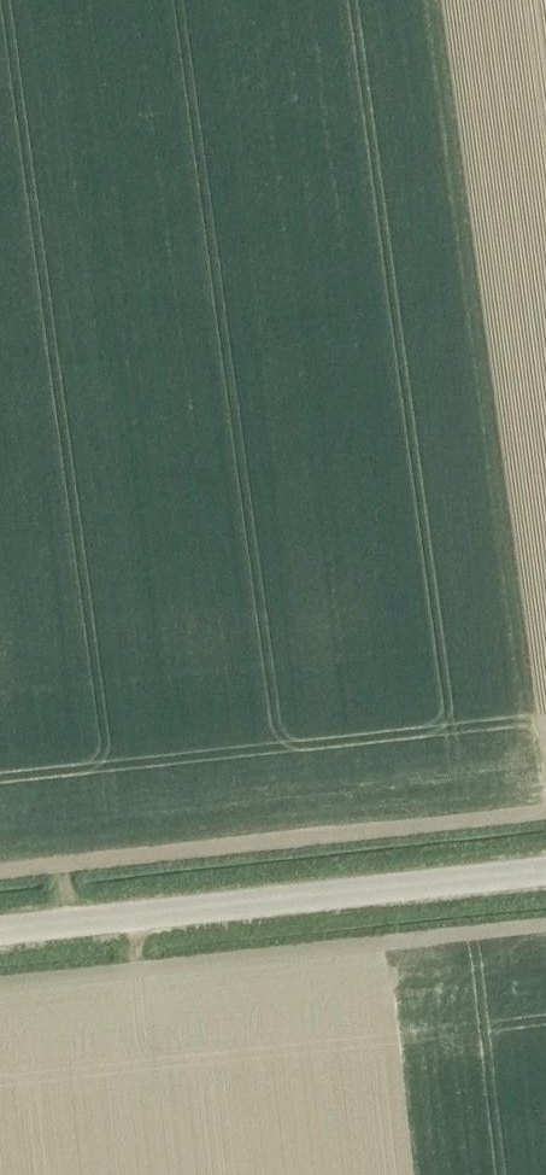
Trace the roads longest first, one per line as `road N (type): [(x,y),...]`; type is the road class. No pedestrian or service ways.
road 1 (unclassified): [(0,932),(545,874)]

